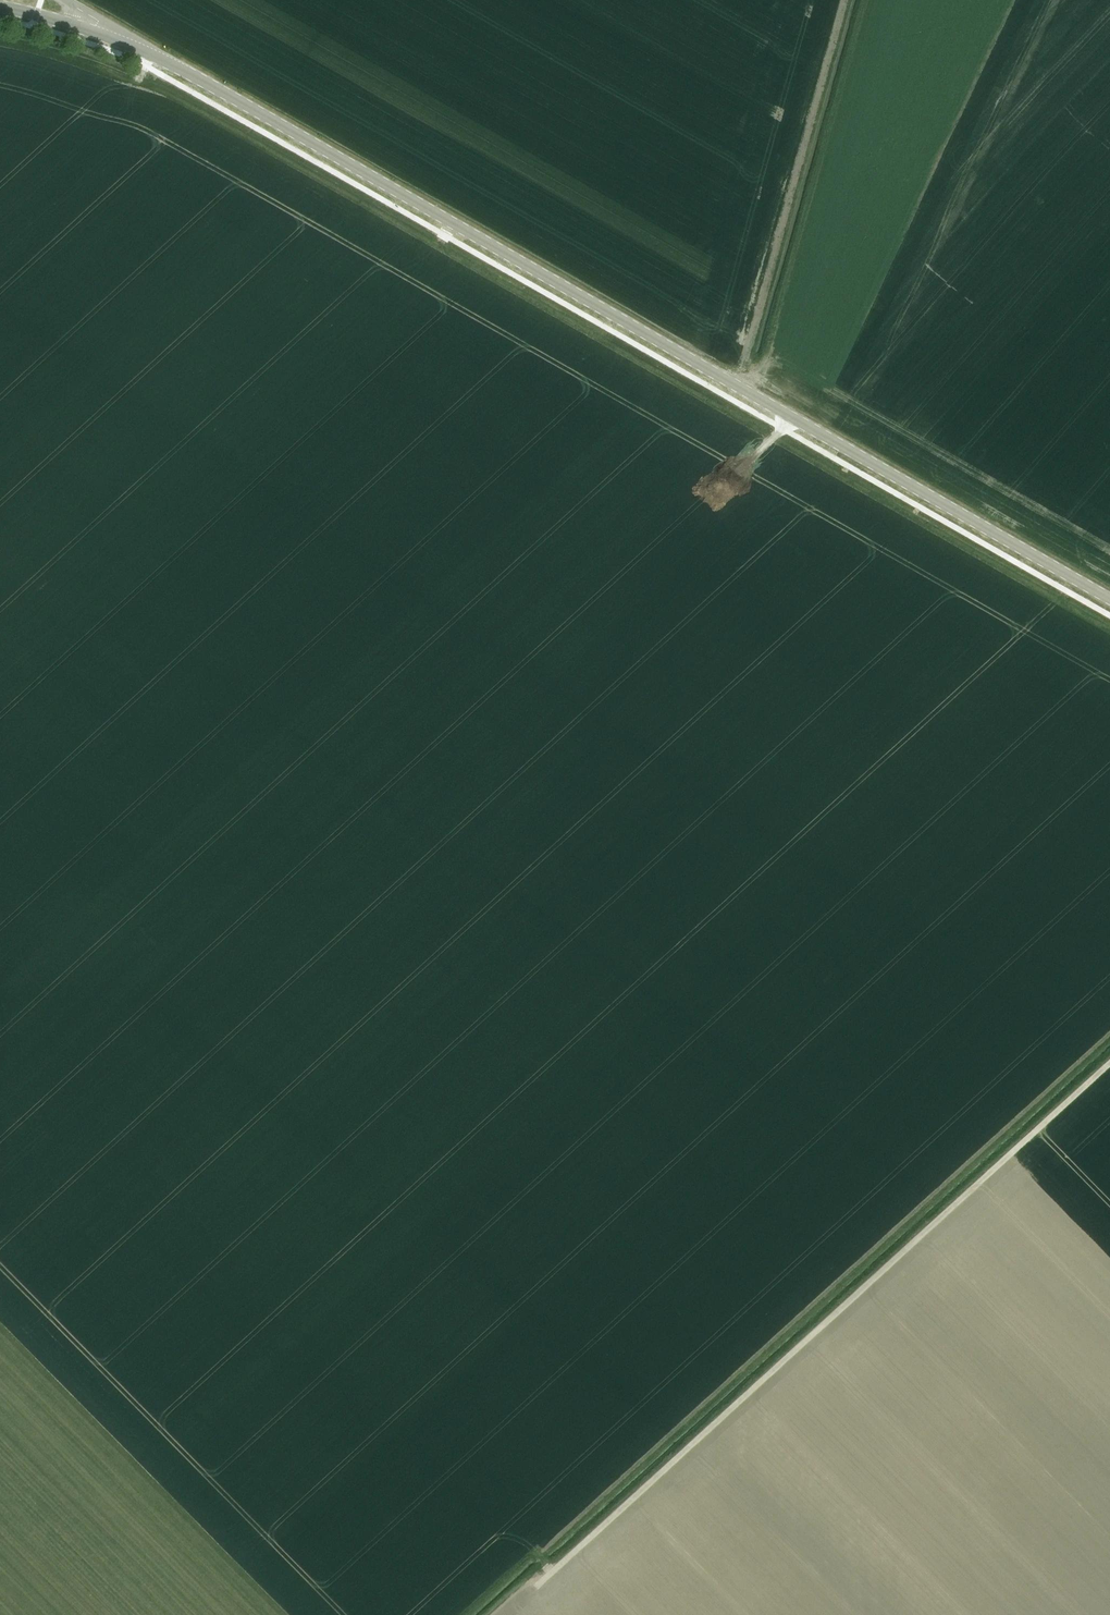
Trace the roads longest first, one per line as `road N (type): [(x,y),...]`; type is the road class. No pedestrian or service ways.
road 1 (secondary): [(1109,598),(196,76),(102,34)]

